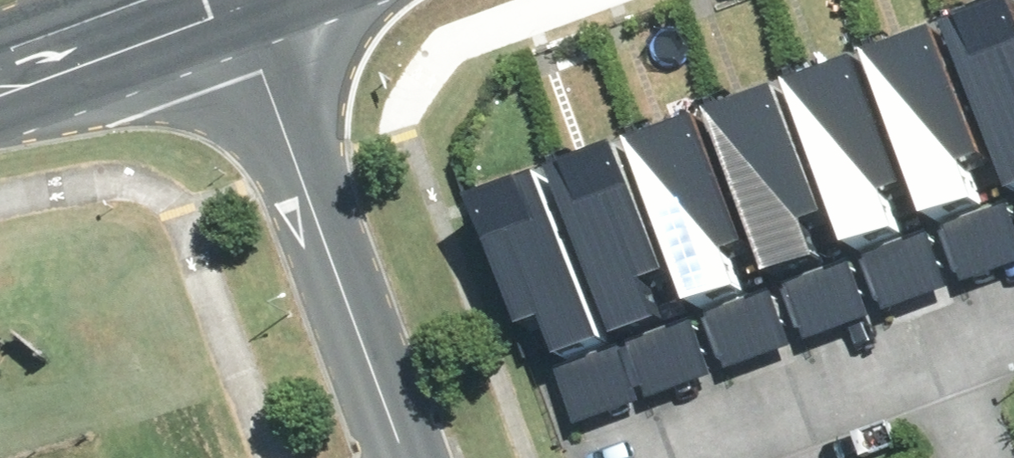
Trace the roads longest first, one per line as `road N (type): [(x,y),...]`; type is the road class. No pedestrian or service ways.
road 1 (residential): [(408,457),(229,0)]
road 2 (residential): [(674,457),(934,359)]
road 3 (secondary): [(0,74),(202,0)]

